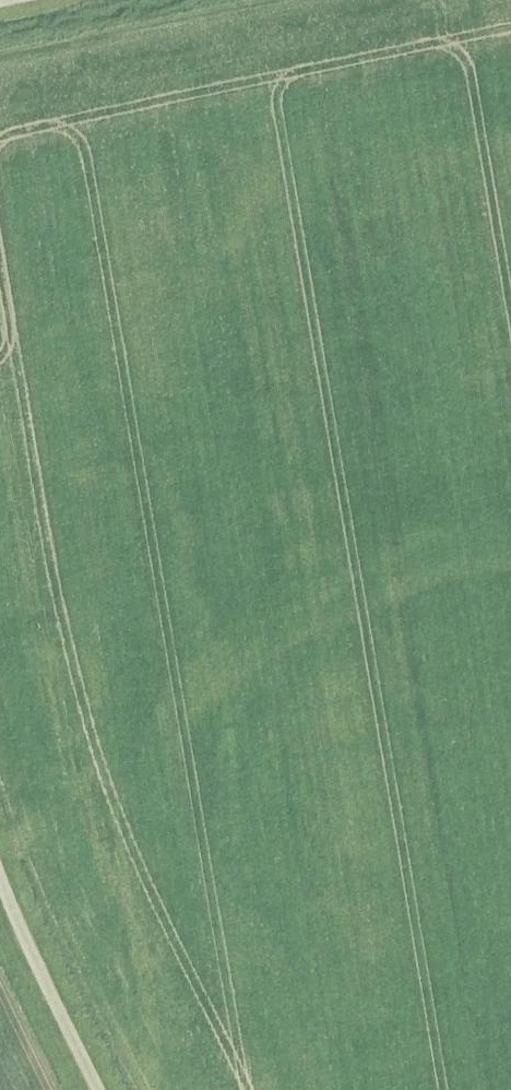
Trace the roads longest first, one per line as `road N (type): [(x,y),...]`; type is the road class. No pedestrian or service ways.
road 1 (unclassified): [(112,1089),(0,853)]

